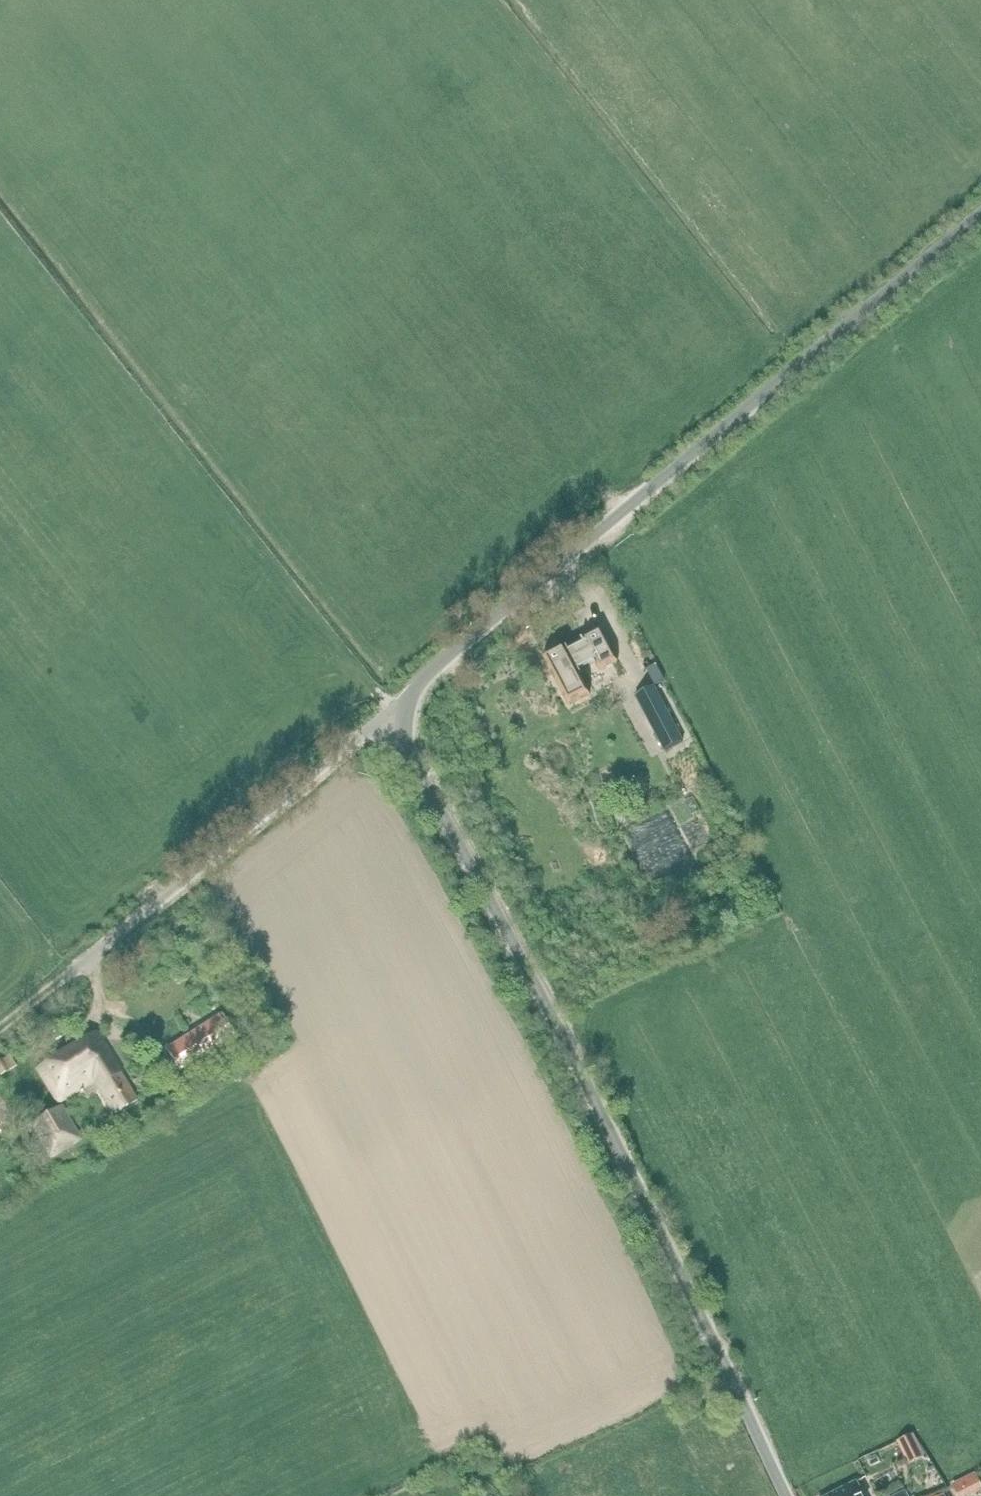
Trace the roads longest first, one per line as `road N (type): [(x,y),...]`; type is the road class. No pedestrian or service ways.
road 1 (unclassified): [(786,1495),(404,718),(452,664),(980,218)]

